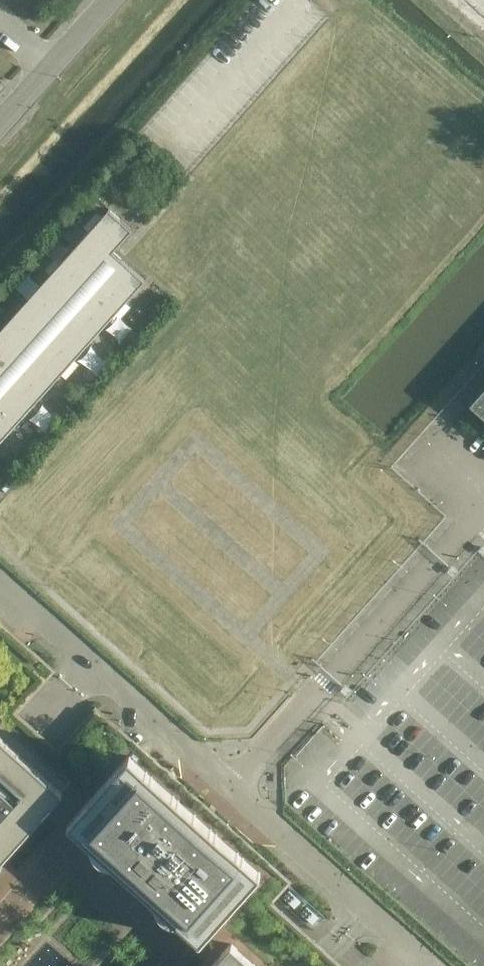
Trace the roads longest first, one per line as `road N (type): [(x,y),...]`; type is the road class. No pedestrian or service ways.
road 1 (unclassified): [(429,965),(0,582)]
road 2 (unclassified): [(0,125),(112,0)]

